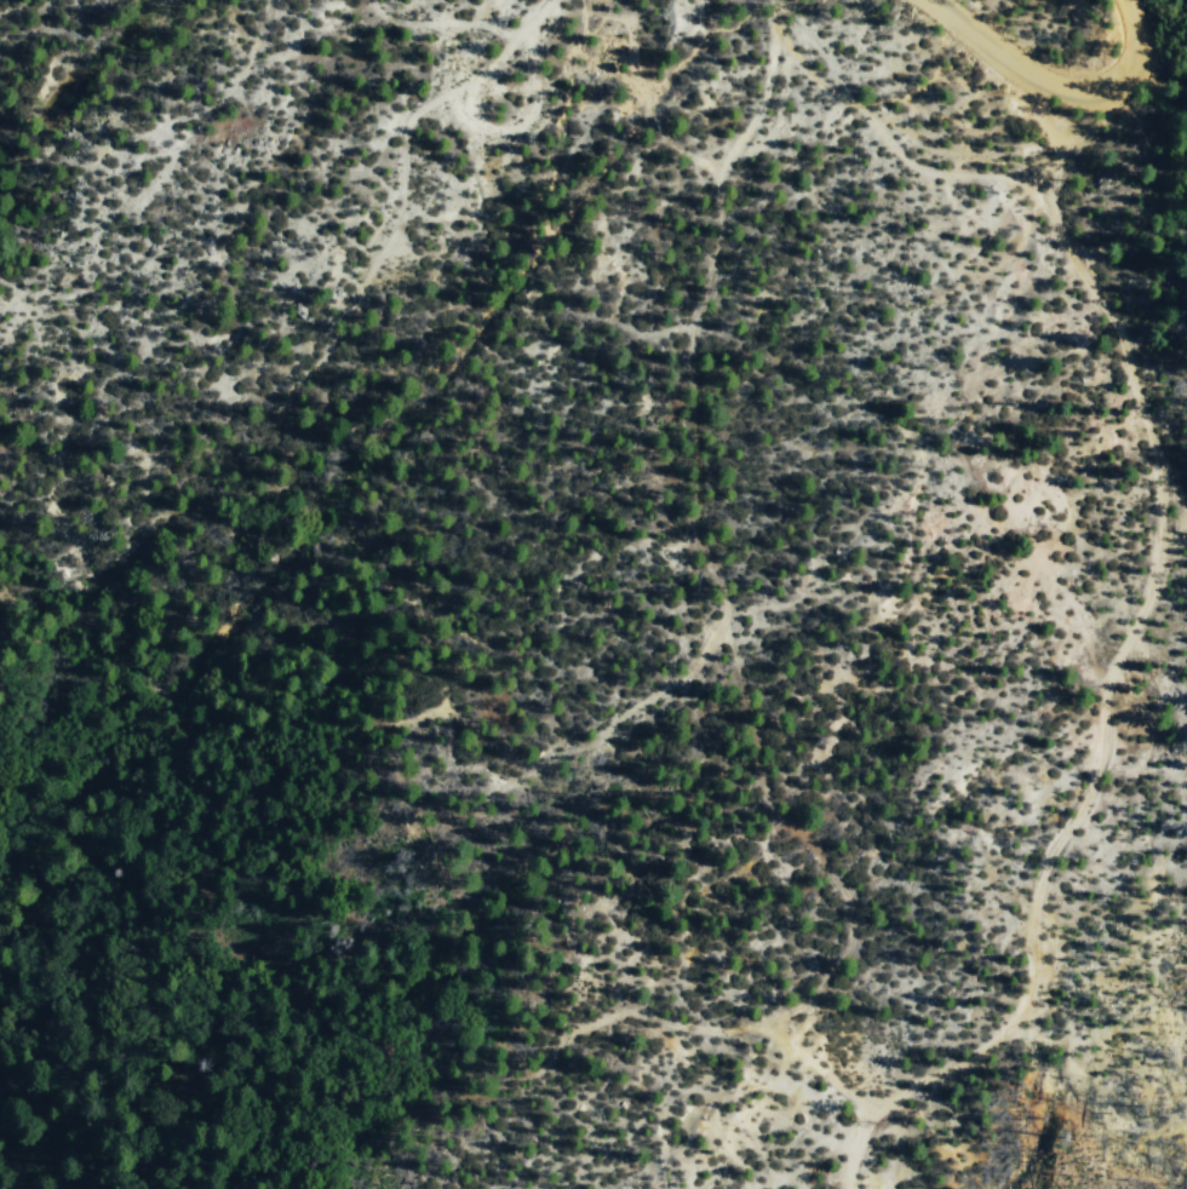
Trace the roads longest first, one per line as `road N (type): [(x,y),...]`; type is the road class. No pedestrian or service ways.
road 1 (residential): [(1126,0),(1137,50),(1114,92),(1045,77),(933,0)]

